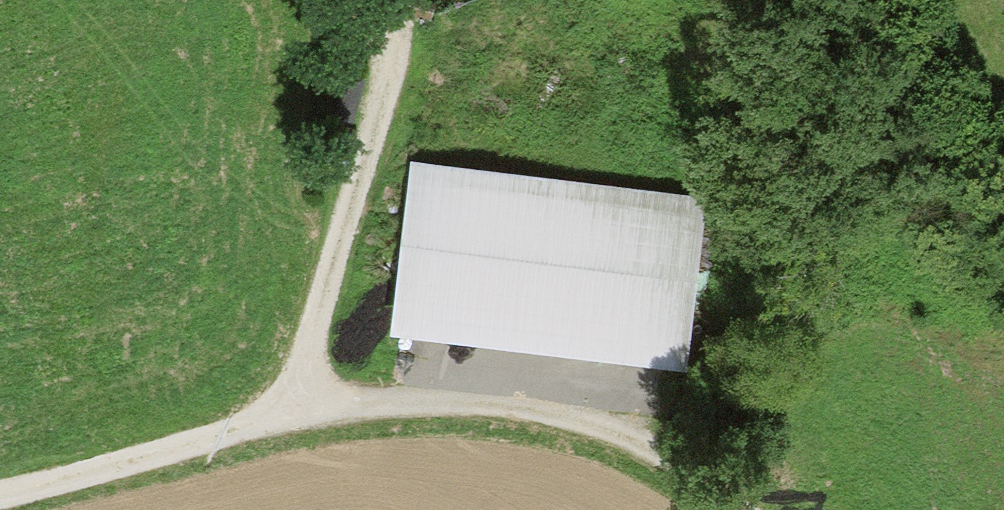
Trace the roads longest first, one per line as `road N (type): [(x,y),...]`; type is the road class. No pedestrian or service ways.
road 1 (track): [(0,494),(305,416),(404,407),(615,431),(732,509)]
road 2 (track): [(398,23),(305,416)]
road 3 (track): [(1003,105),(959,44),(948,0)]

